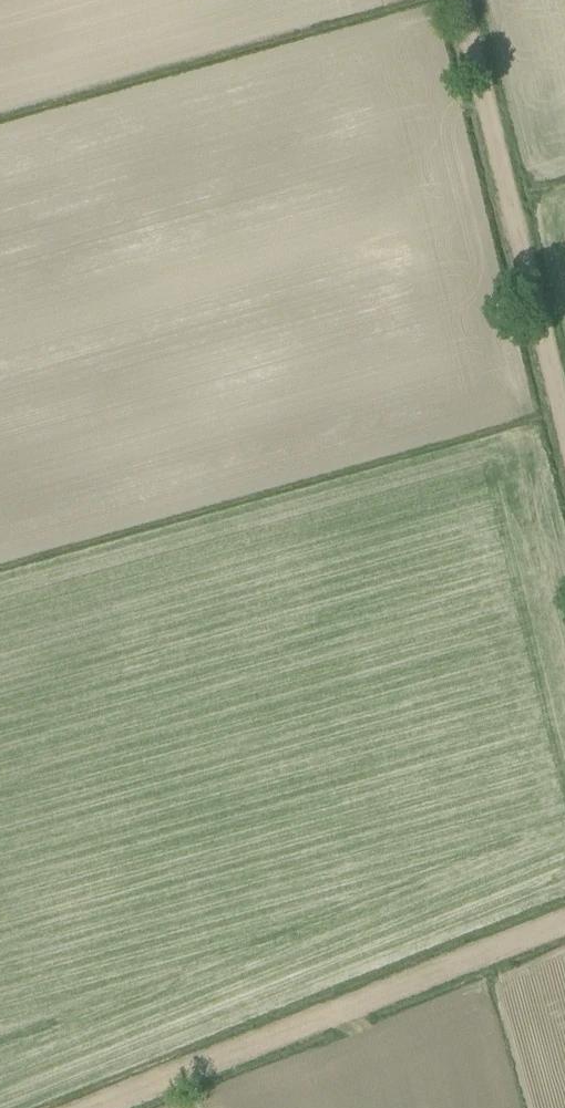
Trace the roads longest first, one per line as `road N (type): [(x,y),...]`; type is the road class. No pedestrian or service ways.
road 1 (track): [(564,941),(137,1107)]
road 2 (track): [(469,0),(564,373)]

